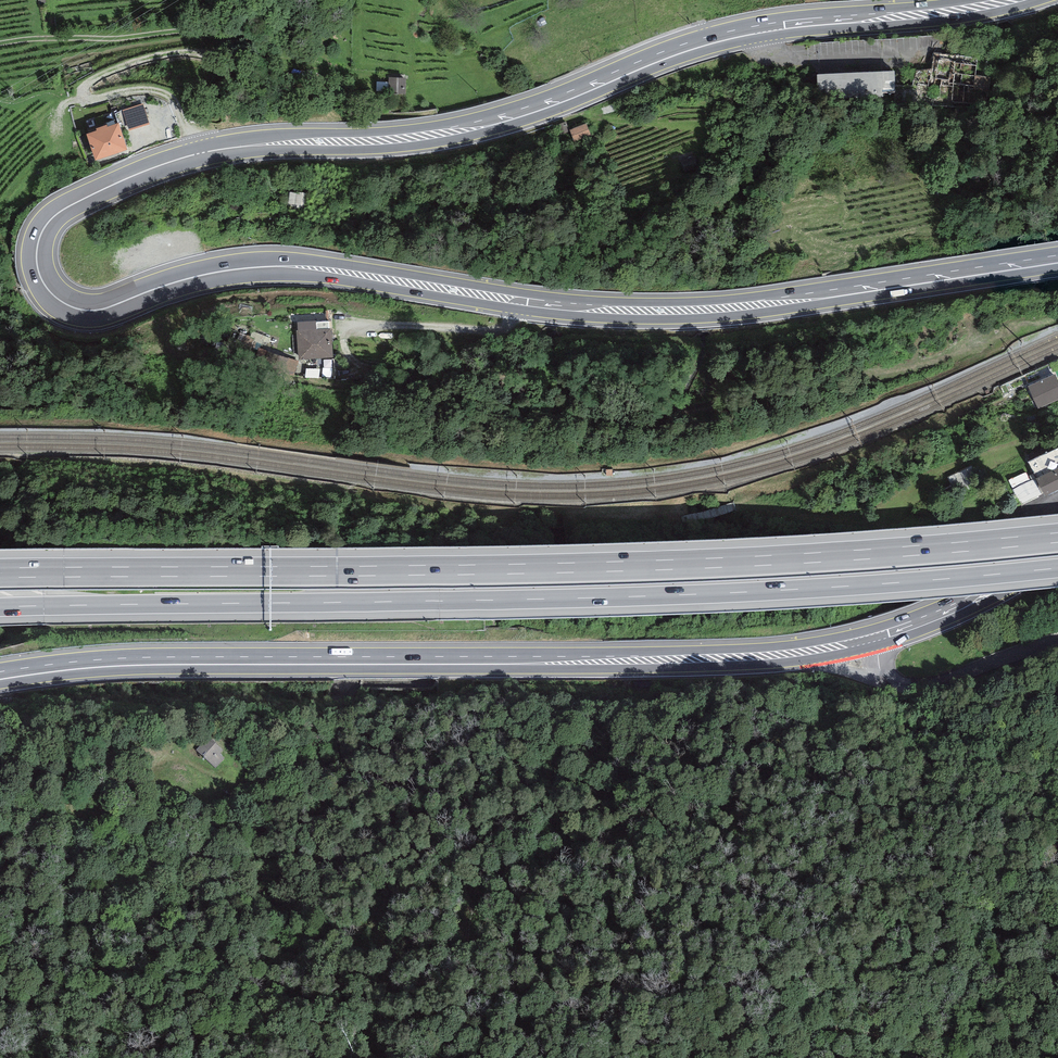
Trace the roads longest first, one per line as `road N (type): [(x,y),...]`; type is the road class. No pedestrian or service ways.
road 1 (primary): [(981,0),(719,33),(443,128),(199,150),(67,199),(39,218),(25,245),(34,281),(76,305),(247,263),(515,296)]
road 2 (motorway): [(0,607),(653,596),(1057,568)]
road 3 (motorway): [(1057,538),(665,565),(0,573)]
road 4 (primary): [(792,653),(125,661),(0,675)]
road 5 (primary): [(1057,259),(674,310)]
road 6 (track): [(221,782),(182,759),(67,777),(0,768)]
road 7 (track): [(916,1057),(850,1030),(769,1016),(745,1020),(731,1034),(751,1057)]
road 8 (primary): [(1057,536),(958,604),(877,635)]
road 9 (tertiary): [(885,681),(935,683),(1057,641)]

